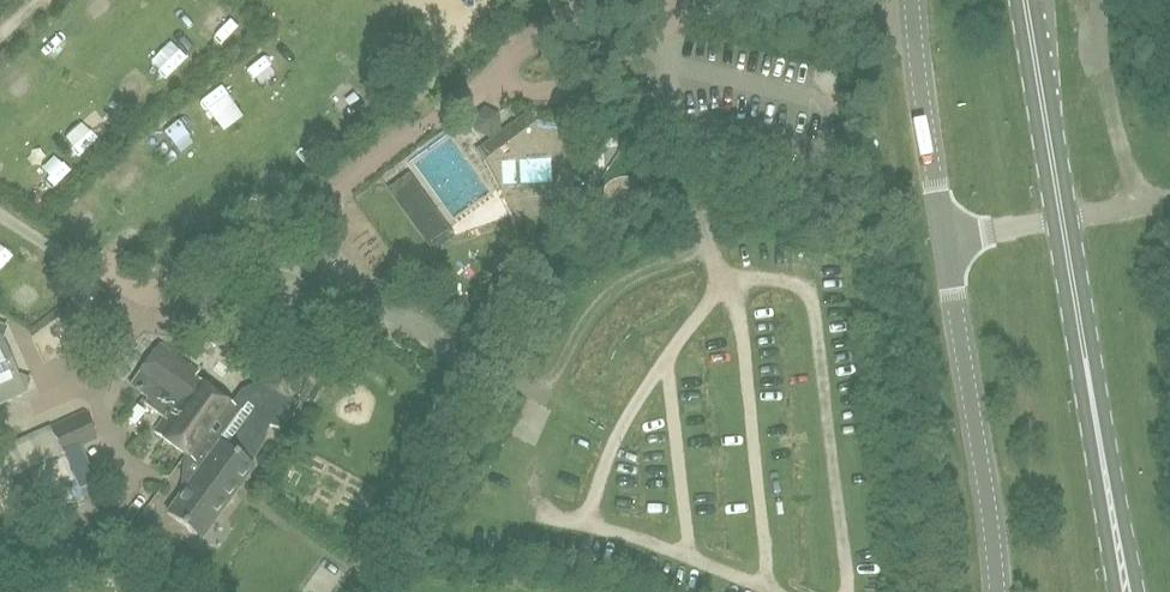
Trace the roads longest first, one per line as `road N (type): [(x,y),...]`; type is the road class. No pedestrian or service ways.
road 1 (track): [(743,349),(737,302),(724,278),(776,280),(807,293),(848,591)]
road 2 (primary): [(1127,591),(1064,218)]
road 3 (unclassified): [(623,0),(578,12),(524,45),(495,79),(537,89),(564,84),(635,52),(683,8)]
road 4 (tertiary): [(997,591),(947,241)]
road 5 (track): [(525,443),(603,303),(655,265),(709,249)]
road 6 (track): [(619,435),(395,319),(380,304)]
road 7 (track): [(771,591),(690,556),(540,512)]
road 8 (track): [(743,349),(769,591)]
road 9 (tertiary): [(947,241),(913,21)]
road 10 (primary): [(1064,218),(1028,0)]
road 11 (unclassified): [(1135,206),(1101,71),(1100,0)]
road 12 (track): [(619,435),(717,296),(724,278),(713,263)]
road 13 (unclassified): [(913,21),(829,21),(726,0)]
road 14 (track): [(668,357),(689,530)]

